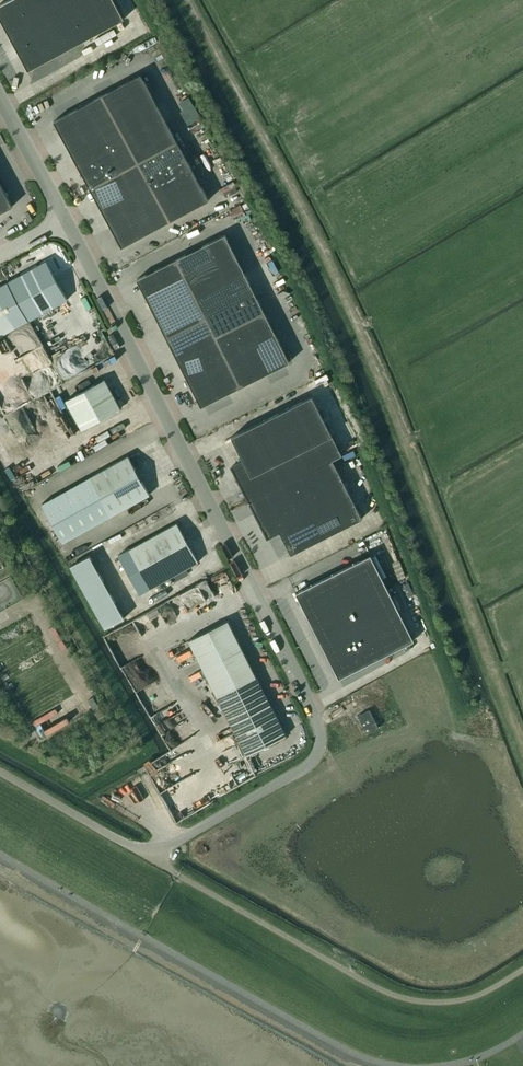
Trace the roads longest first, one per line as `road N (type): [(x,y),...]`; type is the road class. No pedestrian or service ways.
road 1 (track): [(187,0),(362,334),(522,748)]
road 2 (unclassified): [(64,221),(320,736),(306,768),(153,859)]
road 3 (unclassified): [(153,859),(0,772)]
road 4 (unclassified): [(0,100),(64,221)]

